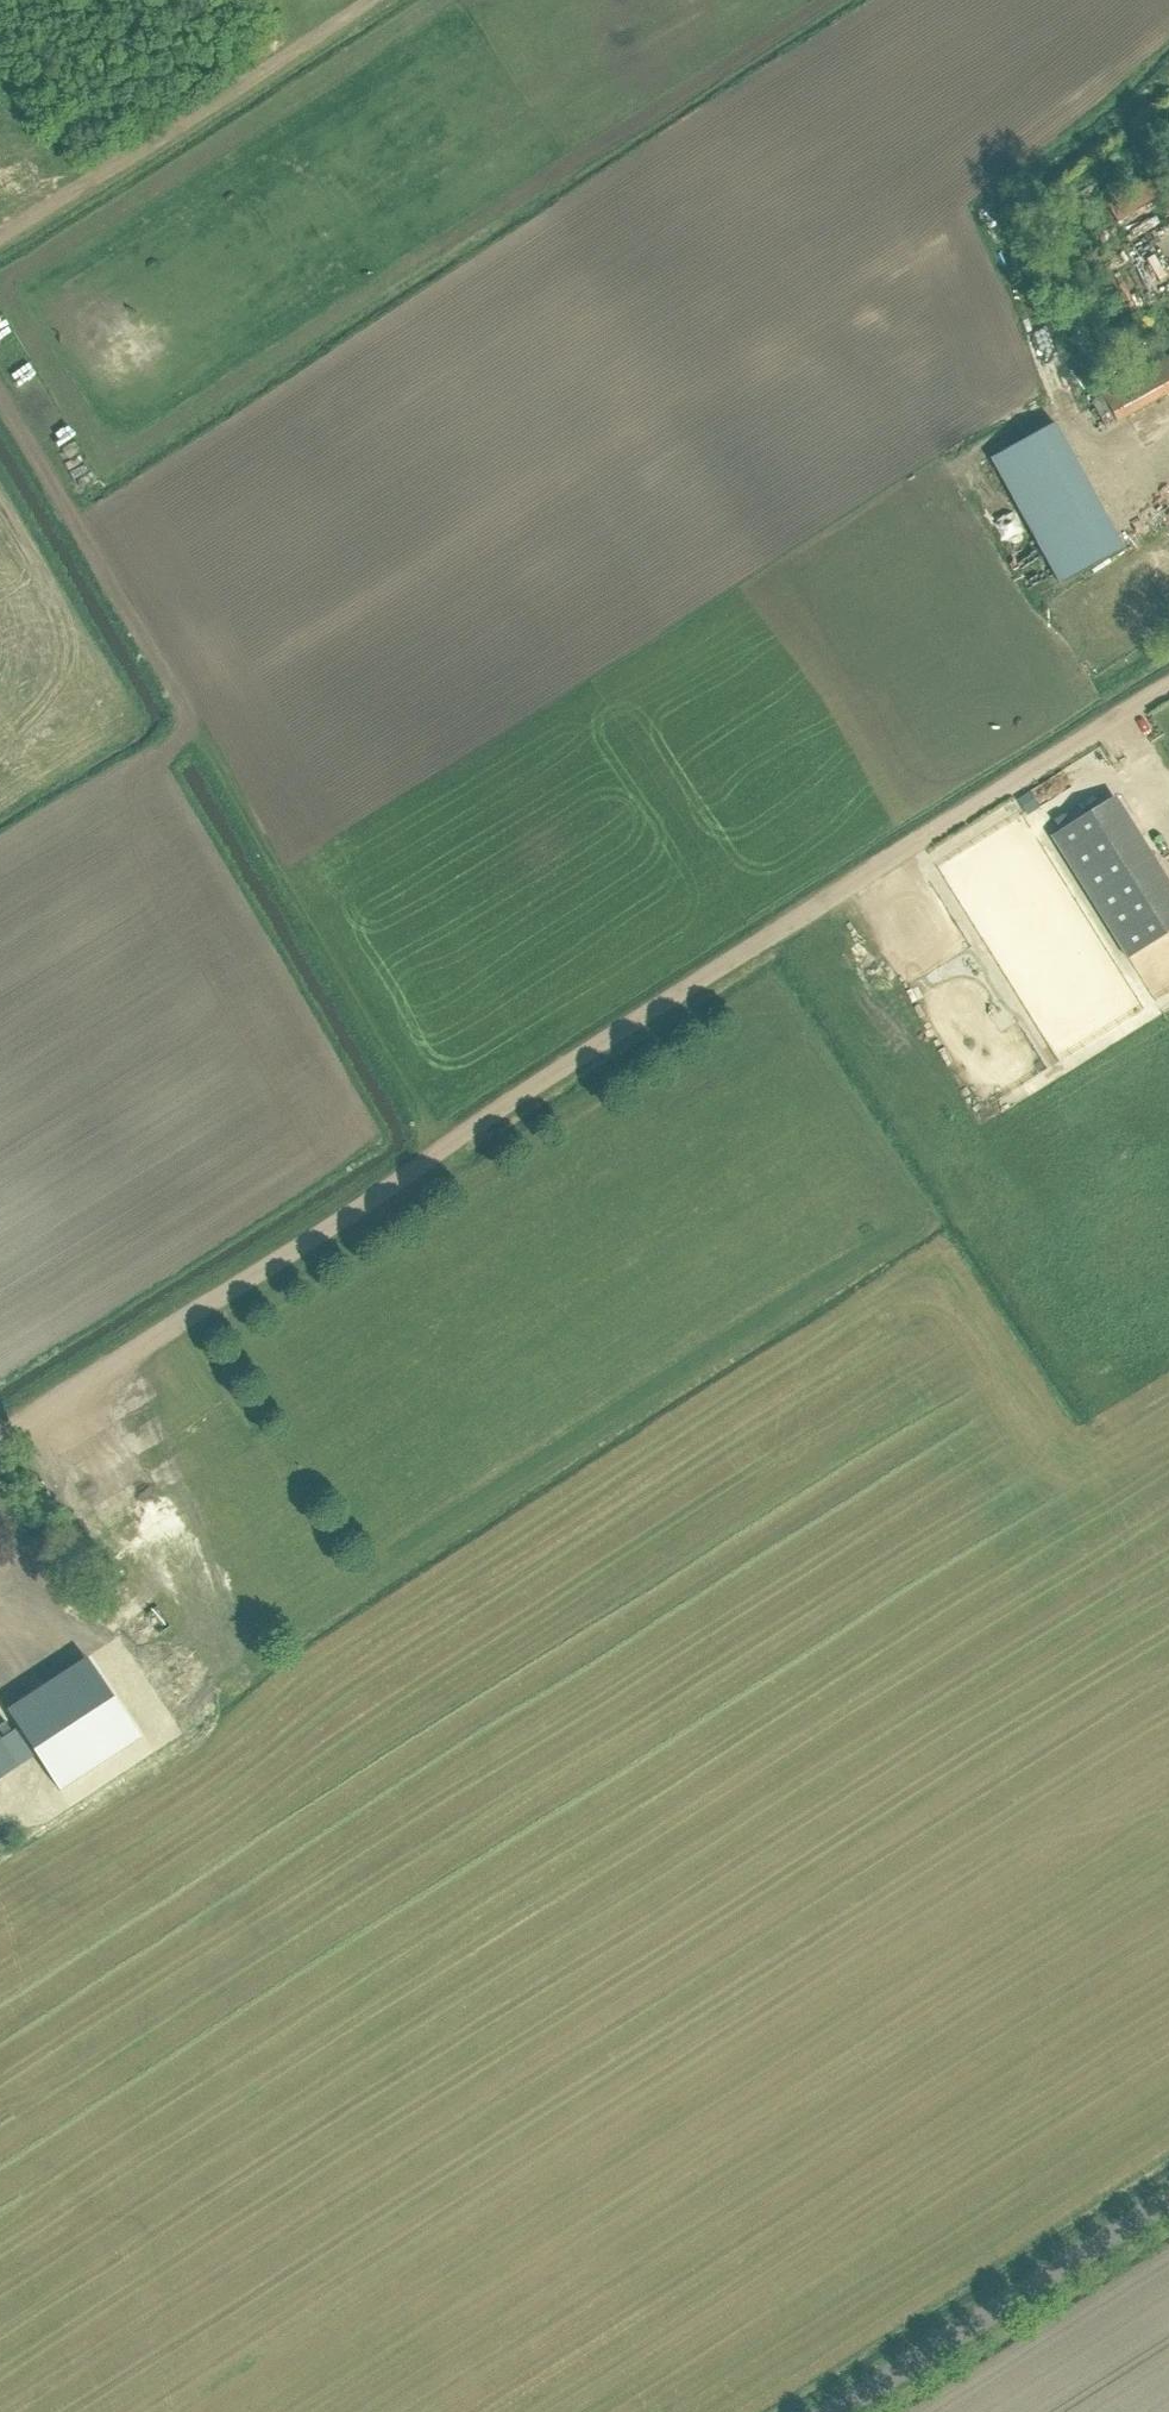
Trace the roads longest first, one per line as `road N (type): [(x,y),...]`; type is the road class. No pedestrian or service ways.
road 1 (residential): [(1168,686),(0,1431)]
road 2 (track): [(0,400),(441,1150)]
road 3 (track): [(363,0),(0,229)]
road 4 (unclassified): [(832,2411),(1168,2198)]

